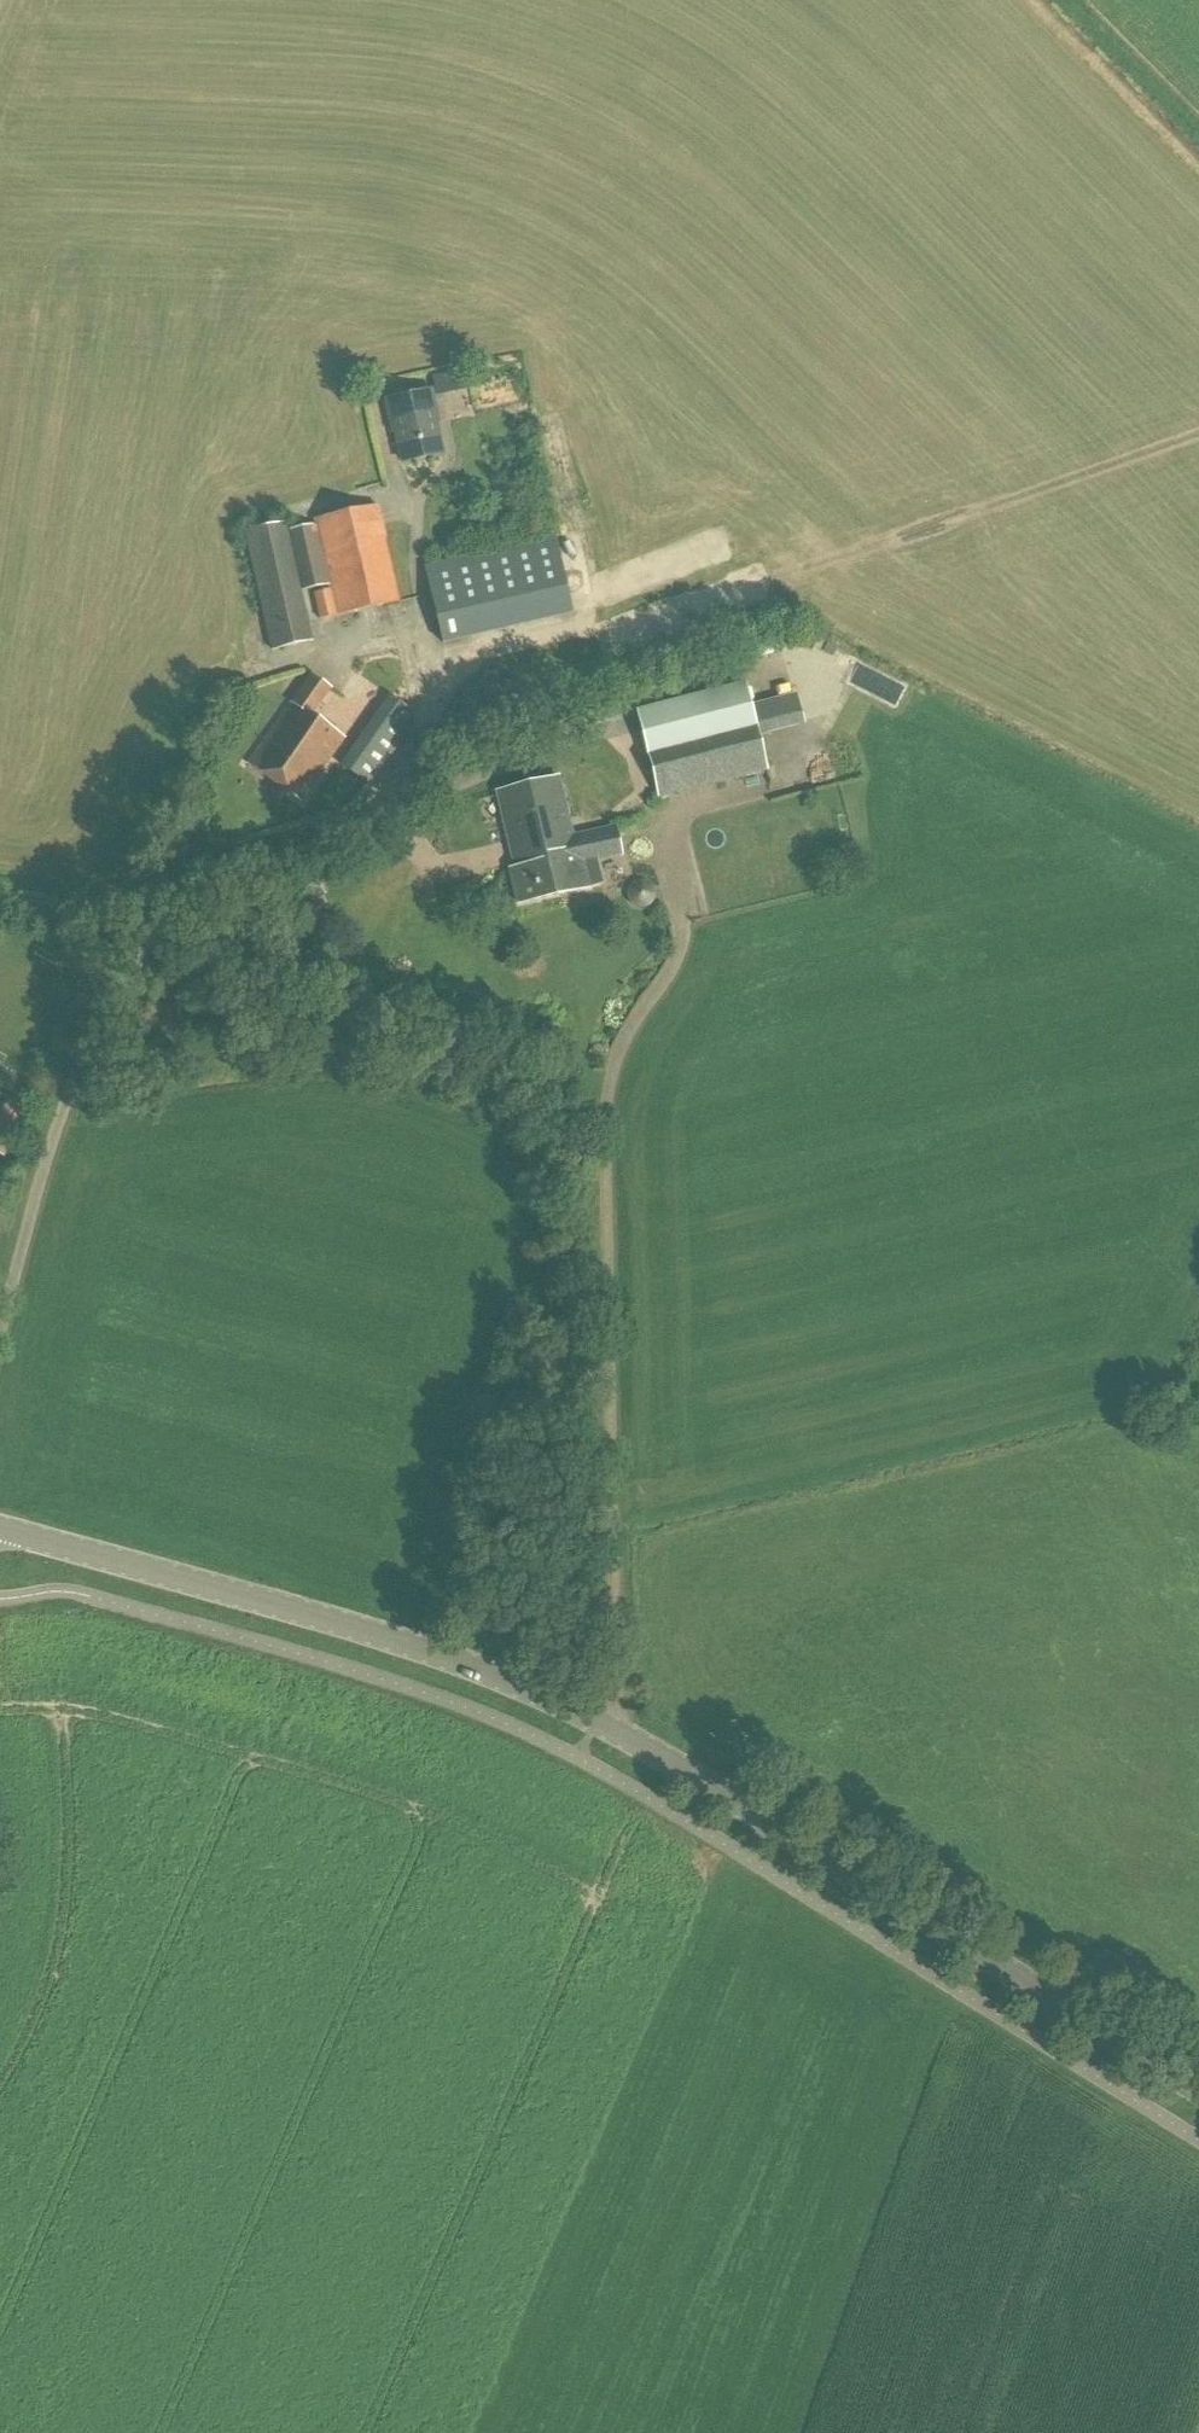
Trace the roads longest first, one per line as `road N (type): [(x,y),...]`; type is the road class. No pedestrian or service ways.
road 1 (secondary): [(1198,2095),(687,1775),(553,1703),(384,1639),(0,1530)]

